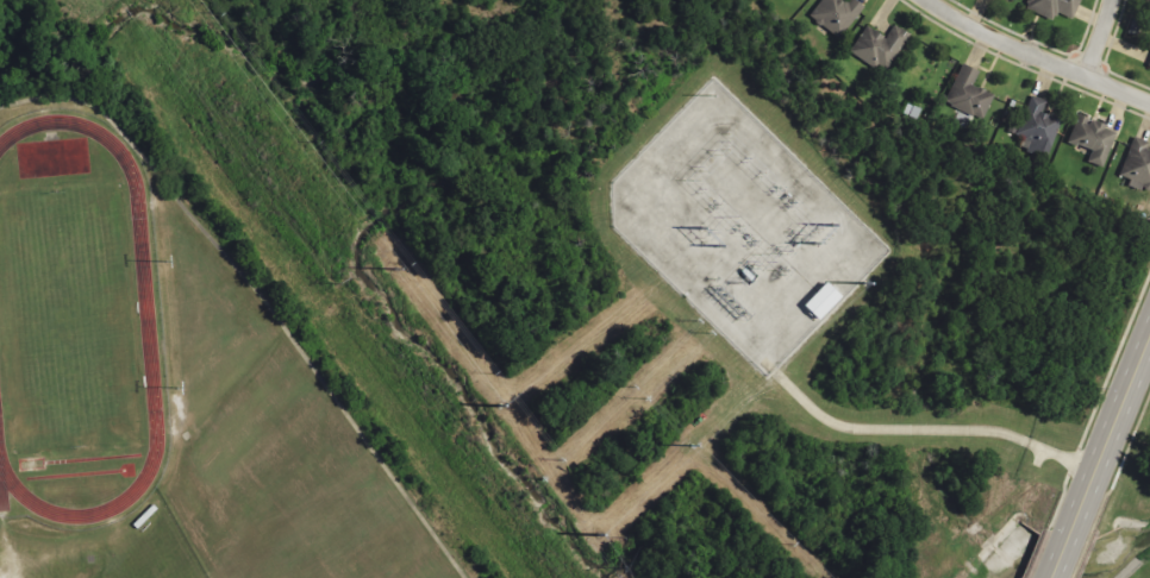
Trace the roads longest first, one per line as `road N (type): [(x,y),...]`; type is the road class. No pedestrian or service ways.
road 1 (tertiary): [(1051,577),(1149,336)]
road 2 (residential): [(1149,100),(950,19),(923,0)]

